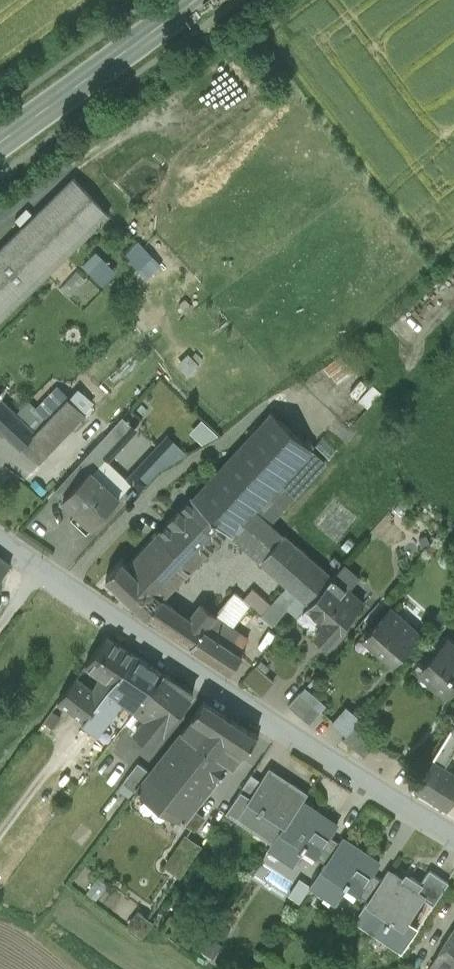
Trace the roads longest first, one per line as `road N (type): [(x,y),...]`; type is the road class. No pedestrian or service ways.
road 1 (residential): [(453,838),(0,541)]
road 2 (secondary): [(197,0),(0,143)]

